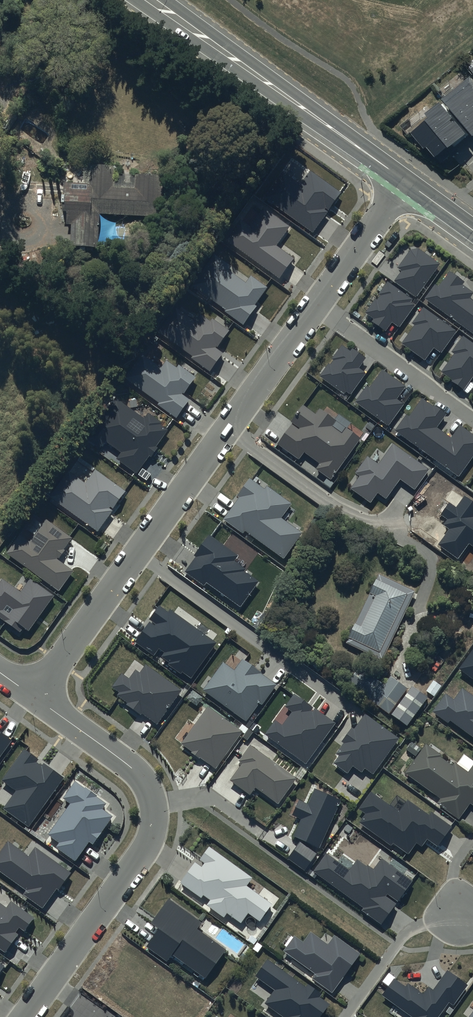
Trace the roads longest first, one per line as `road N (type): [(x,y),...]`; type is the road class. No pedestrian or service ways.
road 1 (residential): [(32,695),(402,186)]
road 2 (residential): [(26,1016),(144,852),(155,820),(138,774),(32,695)]
road 3 (secondary): [(402,186),(134,0)]
road 4 (secondary): [(166,0),(410,177)]

